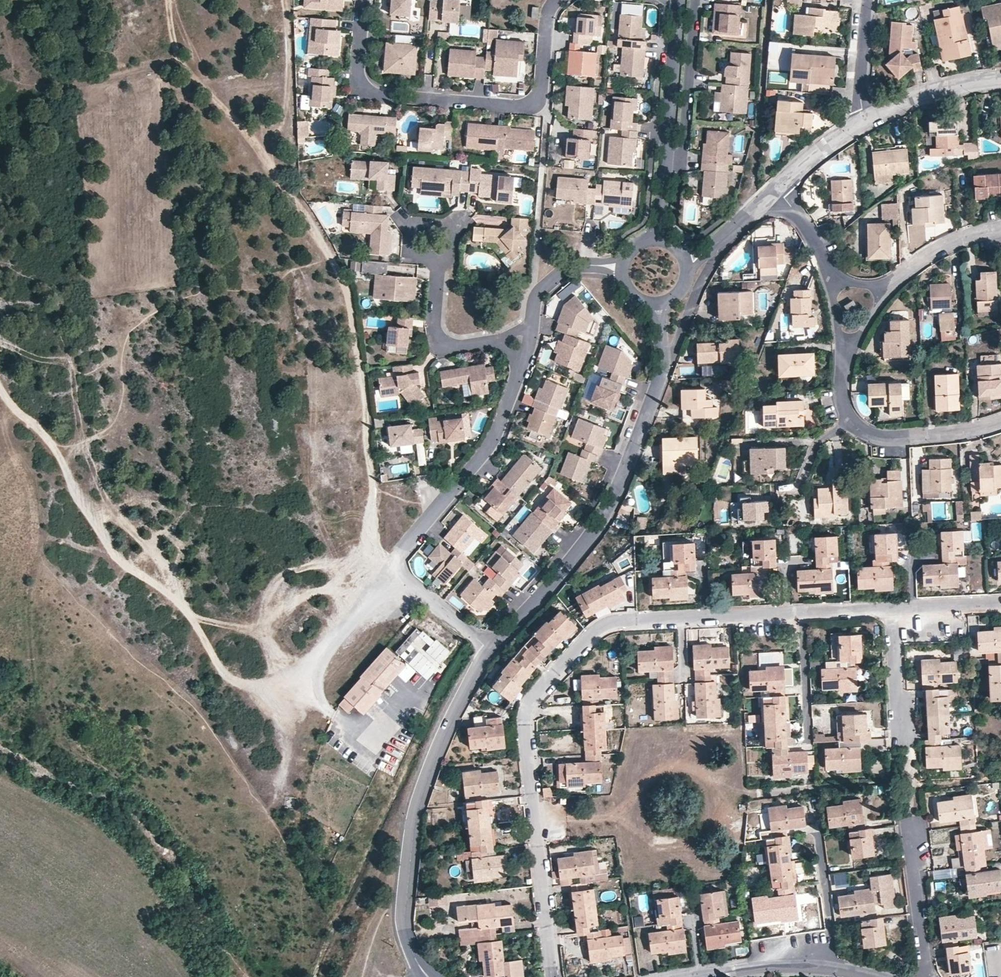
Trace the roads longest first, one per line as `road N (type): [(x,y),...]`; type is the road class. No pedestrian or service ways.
road 1 (track): [(266,152),(347,296),(366,409),(375,567),(401,570)]
road 2 (residential): [(553,976),(531,707),(605,627),(681,619)]
road 3 (track): [(300,673),(254,686),(223,672),(185,608),(114,553),(57,453),(0,387)]
road 4 (residential): [(491,646),(611,505),(660,378),(663,324)]
road 5 (residential): [(366,0),(361,78),(371,91),(521,105),(541,95),(549,24),(560,0)]
road 6 (residential): [(491,646),(407,581),(400,557),(487,450),(522,362)]
road 7 (residential): [(428,975),(405,936),(411,820),(450,715),(491,646)]
road 8 (residential): [(848,346),(846,414),(871,437),(904,439),(1000,421)]
road 9 (residential): [(661,217),(679,0)]
road 10 (track): [(167,0),(180,60),(266,152)]
road 11 (track): [(283,0),(292,107),(266,152)]
road 12 (residential): [(928,976),(913,818)]
road 13 (residential): [(862,121),(944,91),(1000,81)]
road 14 (residential): [(498,339),(457,344),(441,337),(442,257)]
road 15 (residential): [(894,611),(909,747)]
road 16 (residential): [(1000,227),(939,250),(883,289)]
road 17 (residential): [(836,971),(818,839)]
road 18 (residential): [(705,976),(836,971)]
road 19 (residential): [(447,257),(454,229),(412,226),(410,252),(442,257)]
road 20 (residential): [(802,614),(808,738)]
road 21 (residential): [(681,619),(802,614)]
road 22 (residential): [(862,121),(865,0)]

